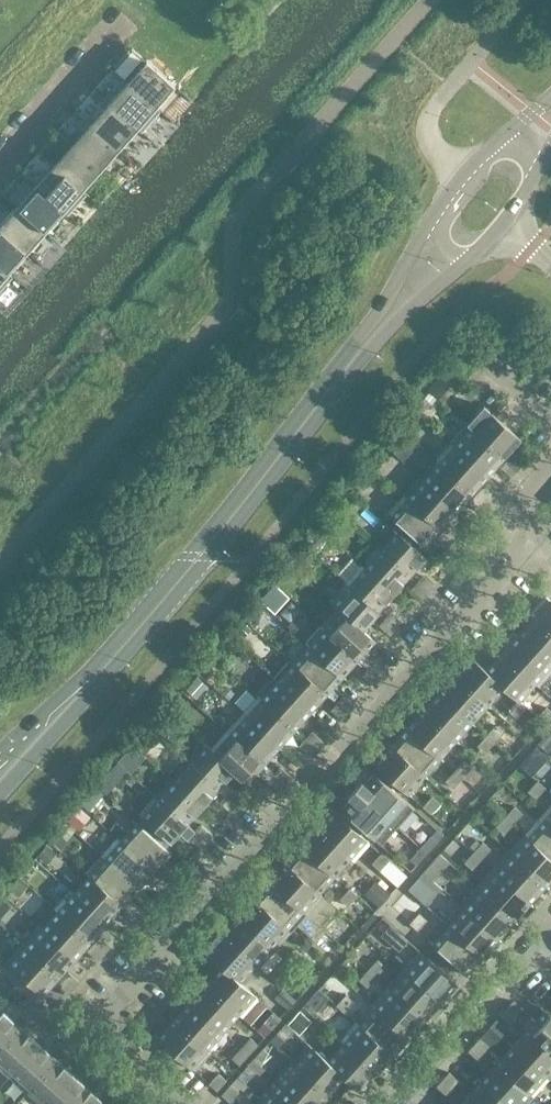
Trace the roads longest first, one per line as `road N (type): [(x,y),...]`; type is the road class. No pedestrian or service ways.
road 1 (residential): [(187,1103),(95,1023),(544,536)]
road 2 (secondary): [(0,794),(207,559),(375,342),(472,258)]
road 3 (secondary): [(437,207),(364,332),(187,558),(85,675),(0,751)]
road 4 (residential): [(396,1103),(550,932)]
road 5 (residential): [(0,161),(125,16)]

